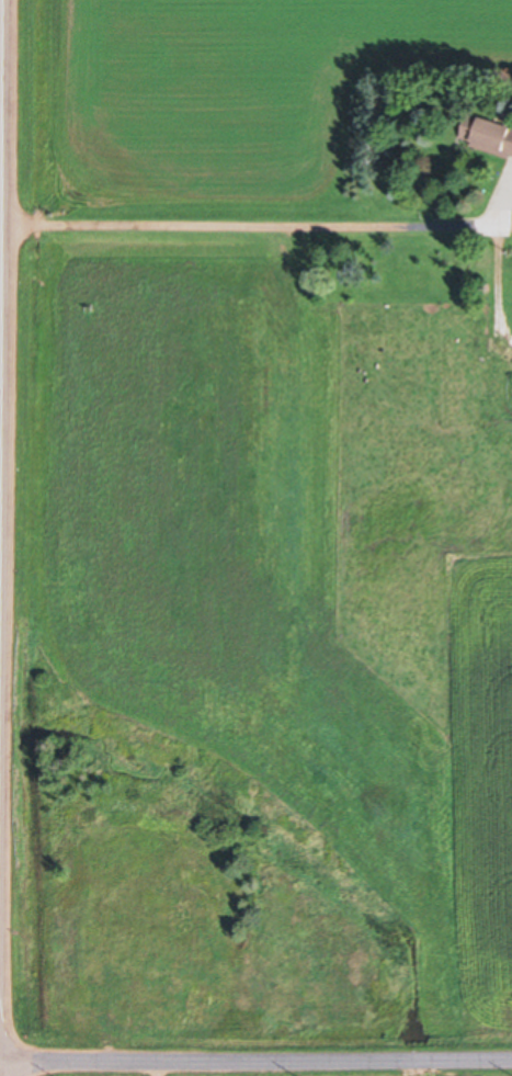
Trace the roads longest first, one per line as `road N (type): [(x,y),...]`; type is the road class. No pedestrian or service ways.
road 1 (residential): [(0,1059),(511,1059)]

